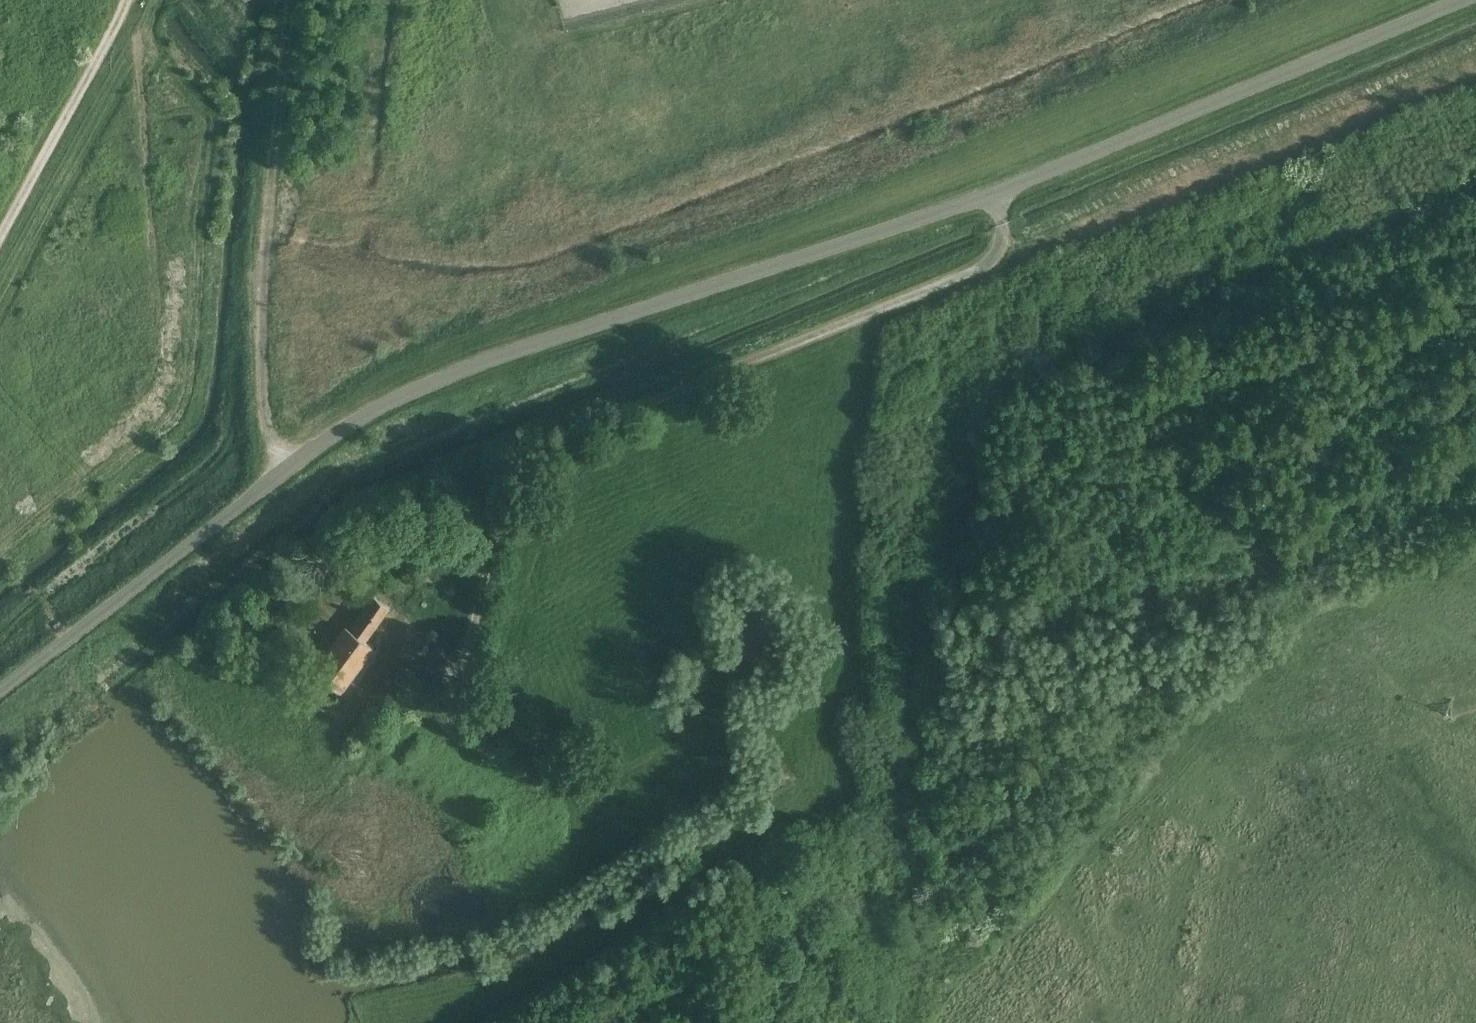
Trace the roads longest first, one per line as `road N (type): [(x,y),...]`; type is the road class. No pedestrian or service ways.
road 1 (unclassified): [(0,686),(352,421),(437,377),(804,262),(1475,2)]
road 2 (track): [(128,0),(0,234)]

